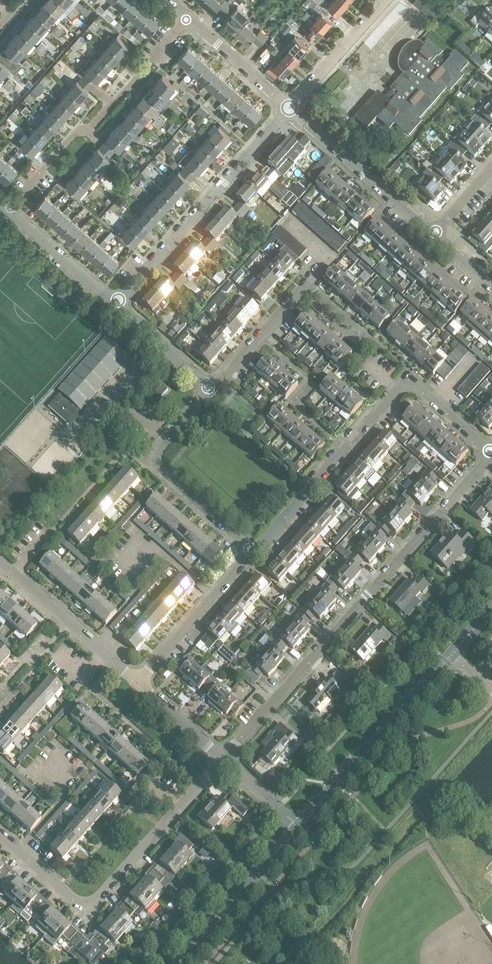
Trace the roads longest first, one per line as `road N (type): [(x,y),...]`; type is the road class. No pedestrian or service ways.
road 1 (residential): [(224,759),(491,456)]
road 2 (residential): [(224,759),(101,899),(74,901),(0,834)]
road 3 (tertiary): [(300,825),(491,609)]
road 4 (residential): [(9,208),(189,17)]
road 5 (residential): [(115,303),(289,109)]
road 6 (residential): [(253,554),(408,377)]
road 7 (residential): [(211,390),(329,256),(290,220)]
road 8 (residential): [(253,554),(157,461),(211,390)]
road 9 (residential): [(432,234),(289,109)]
road 10 (tertiary): [(177,963),(300,825)]
road 11 (residential): [(137,681),(0,560)]
road 12 (residential): [(137,681),(253,554)]
road 13 (residential): [(289,109),(385,0)]
road 14 (residential): [(115,303),(9,208)]
road 15 (residential): [(289,109),(189,17)]
road 16 (residential): [(211,390),(115,303)]

